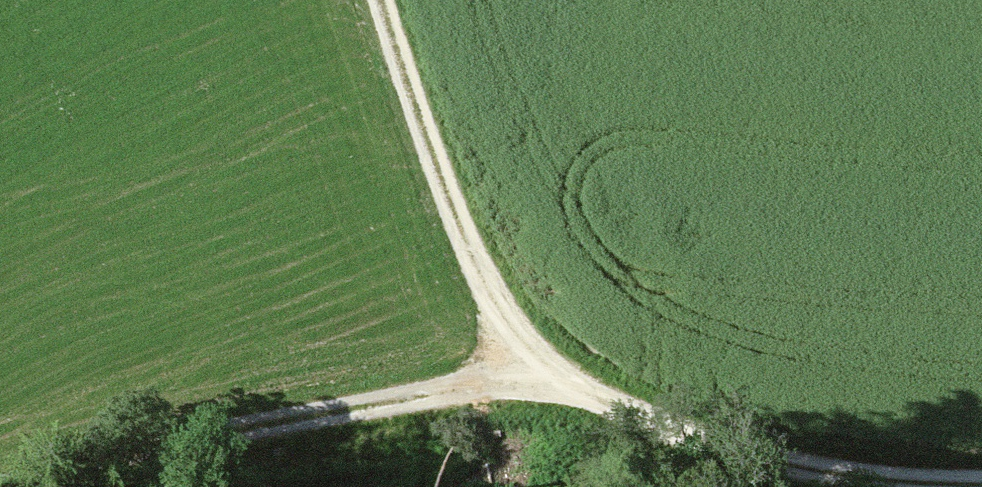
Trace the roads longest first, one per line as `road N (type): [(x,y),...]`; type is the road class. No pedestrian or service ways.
road 1 (track): [(382,0),(452,207),(482,275),(542,364),(623,410),(691,435),(981,473)]
road 2 (track): [(542,364),(10,486)]
road 3 (track): [(691,435),(576,486)]

